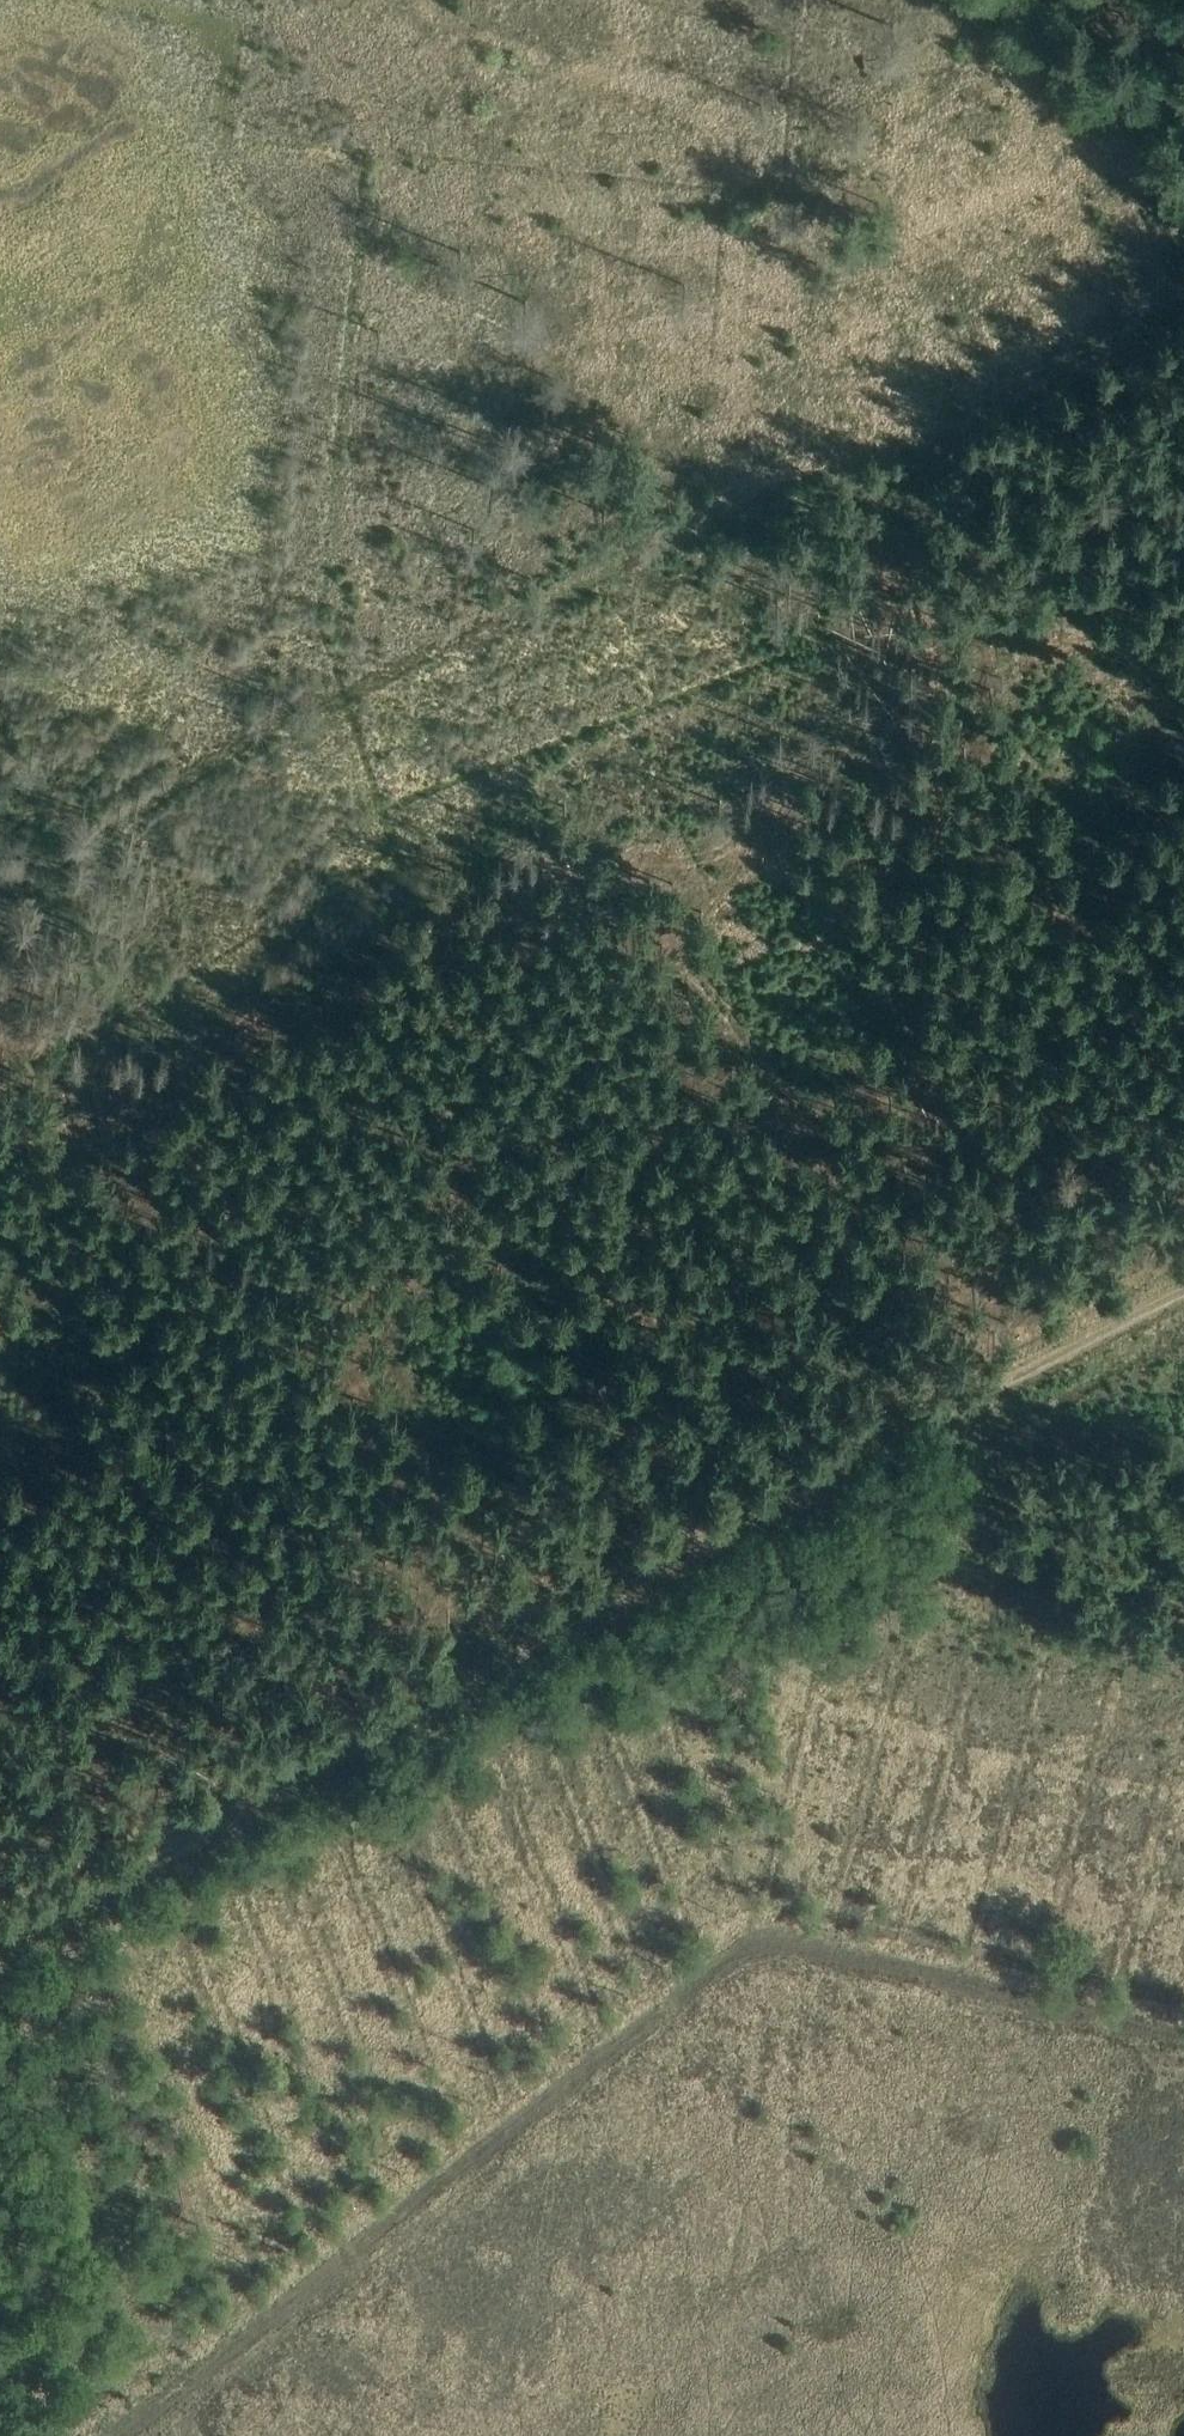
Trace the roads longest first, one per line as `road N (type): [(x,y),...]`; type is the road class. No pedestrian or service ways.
road 1 (track): [(1183,1298),(865,1460),(0,1950)]
road 2 (track): [(1006,0),(1183,181)]

